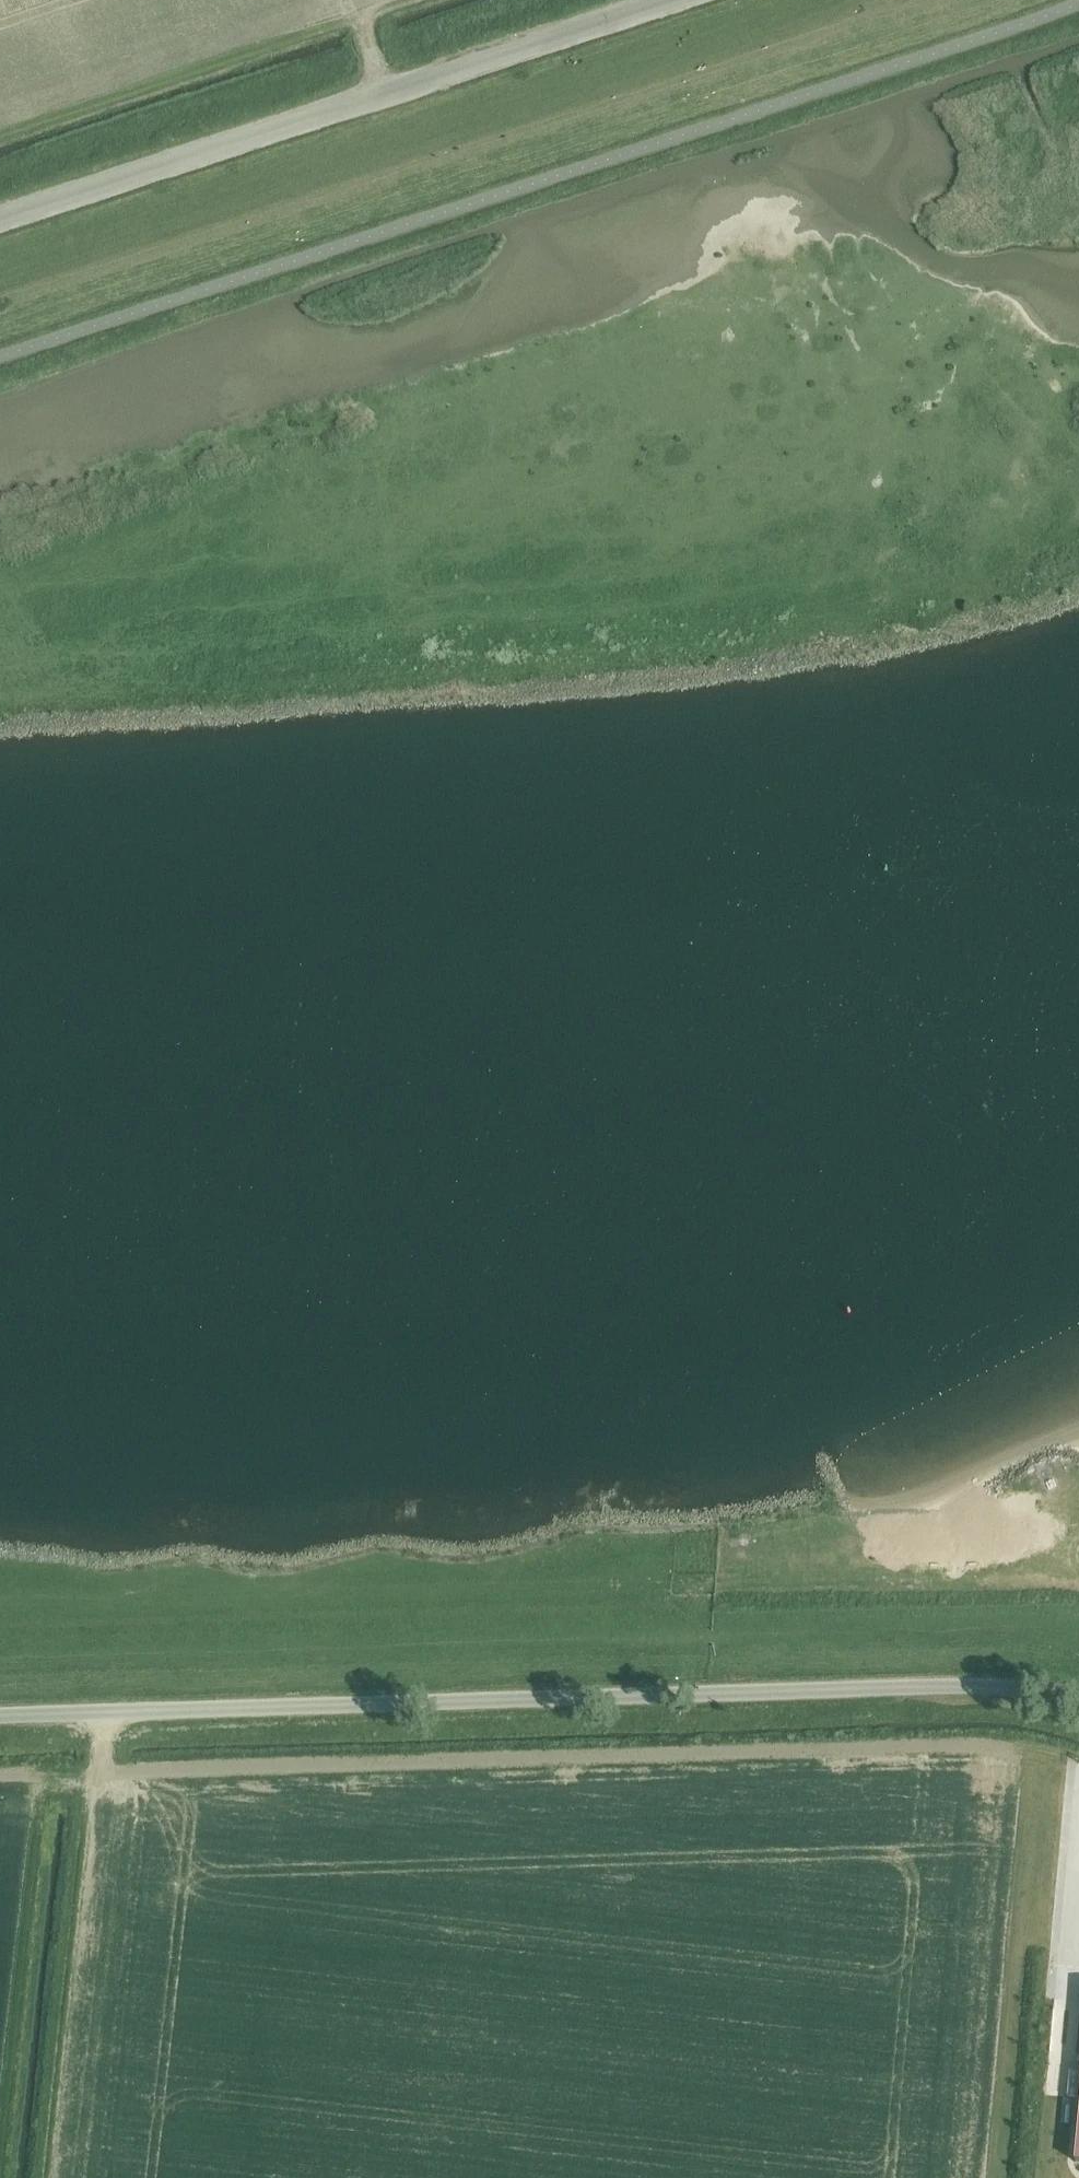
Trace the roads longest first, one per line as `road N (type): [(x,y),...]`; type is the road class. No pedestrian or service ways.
road 1 (unclassified): [(1078,1698),(979,1685),(0,1719)]
road 2 (tertiary): [(0,220),(673,0)]
road 3 (track): [(101,1715),(60,2104)]

